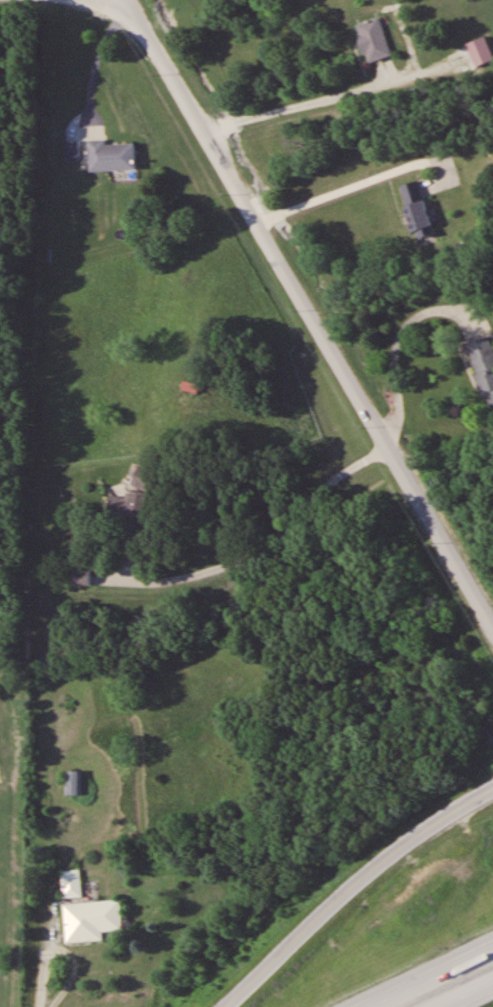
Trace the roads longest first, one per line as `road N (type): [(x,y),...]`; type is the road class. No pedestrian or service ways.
road 1 (residential): [(124,2),(492,633)]
road 2 (residential): [(223,1006),(379,872),(492,790)]
road 3 (trunk): [(492,951),(374,1006)]

